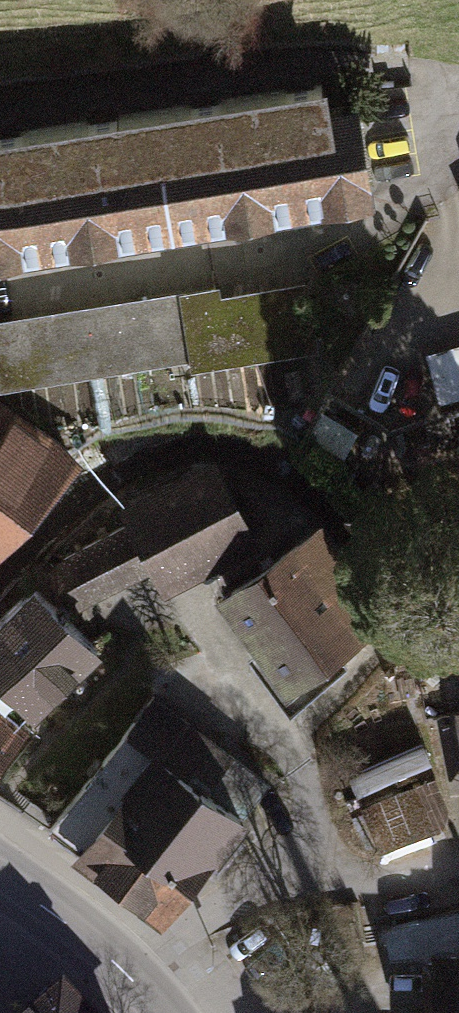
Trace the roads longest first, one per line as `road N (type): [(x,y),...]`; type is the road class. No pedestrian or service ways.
road 1 (residential): [(139,986),(258,897),(327,880),(458,873)]

